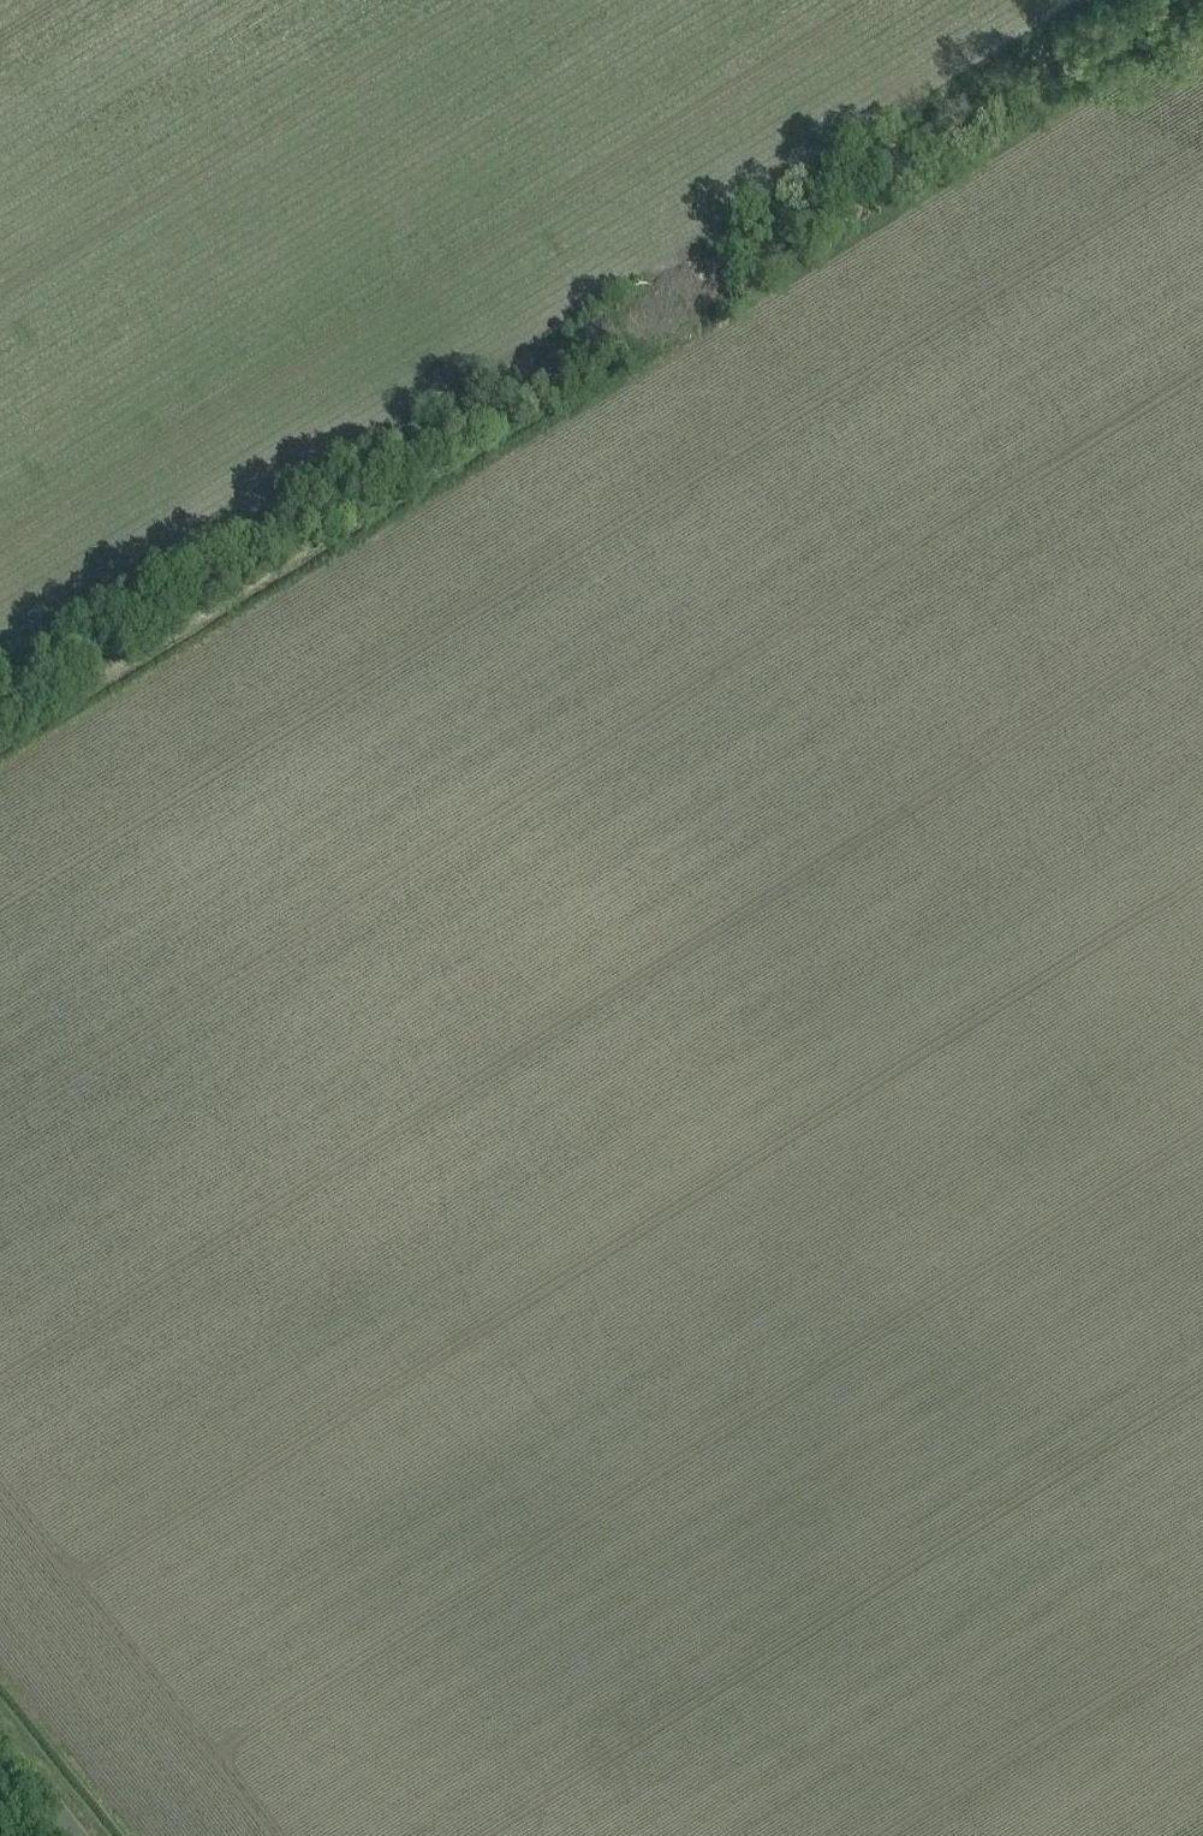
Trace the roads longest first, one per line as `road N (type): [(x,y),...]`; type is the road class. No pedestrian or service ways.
road 1 (track): [(1150,0),(705,272)]
road 2 (unclassified): [(78,1835),(0,1736)]

